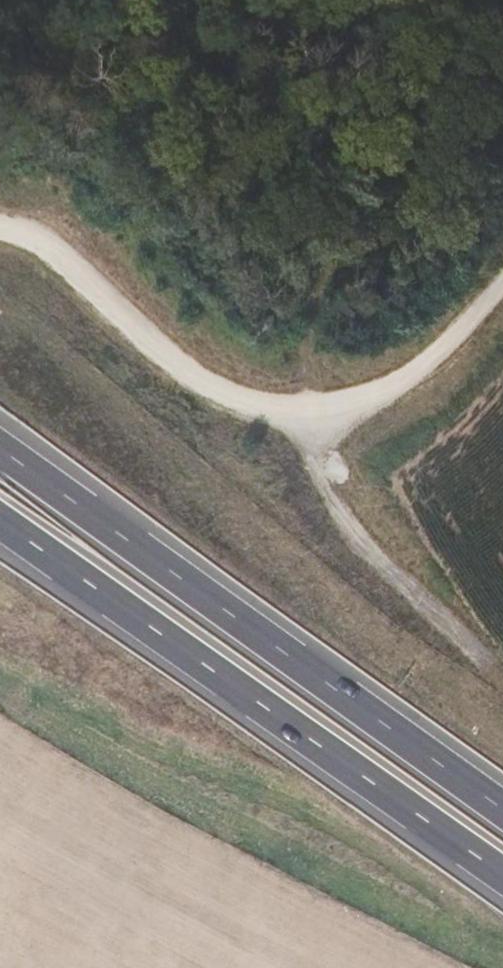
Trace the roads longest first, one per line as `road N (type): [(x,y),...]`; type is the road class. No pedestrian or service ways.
road 1 (motorway): [(0,527),(502,884)]
road 2 (motorway): [(502,794),(0,441)]
road 3 (track): [(0,228),(48,250),(225,401),(313,432),(358,415),(417,373),(502,297)]
road 4 (track): [(313,432),(337,510),(363,555),(484,659)]

